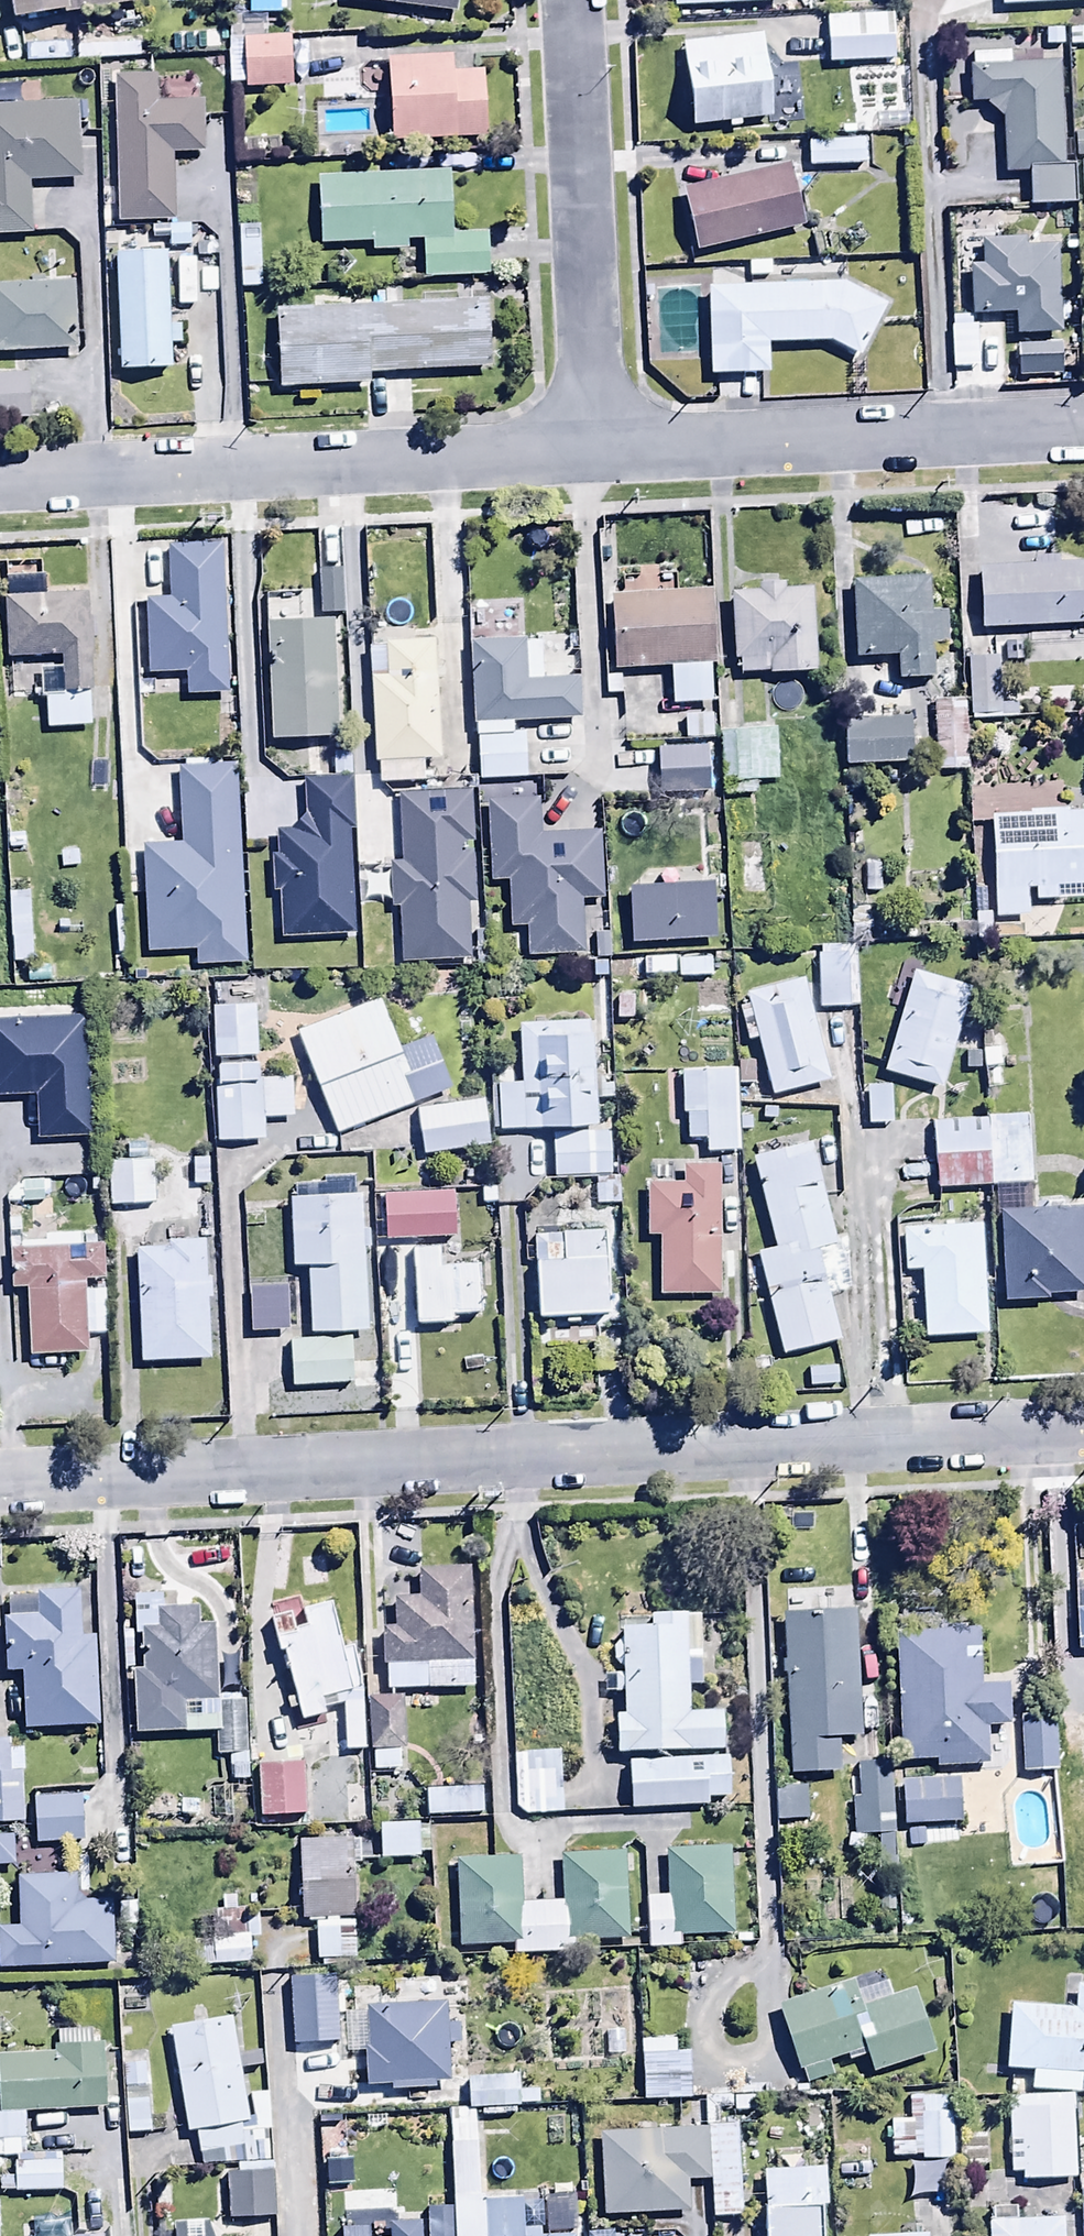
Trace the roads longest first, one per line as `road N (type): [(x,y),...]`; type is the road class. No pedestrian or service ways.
road 1 (residential): [(1083,1430),(0,1483)]
road 2 (residential): [(588,453),(0,482)]
road 3 (residential): [(1083,428),(588,453)]
road 4 (residential): [(588,453),(569,0)]

